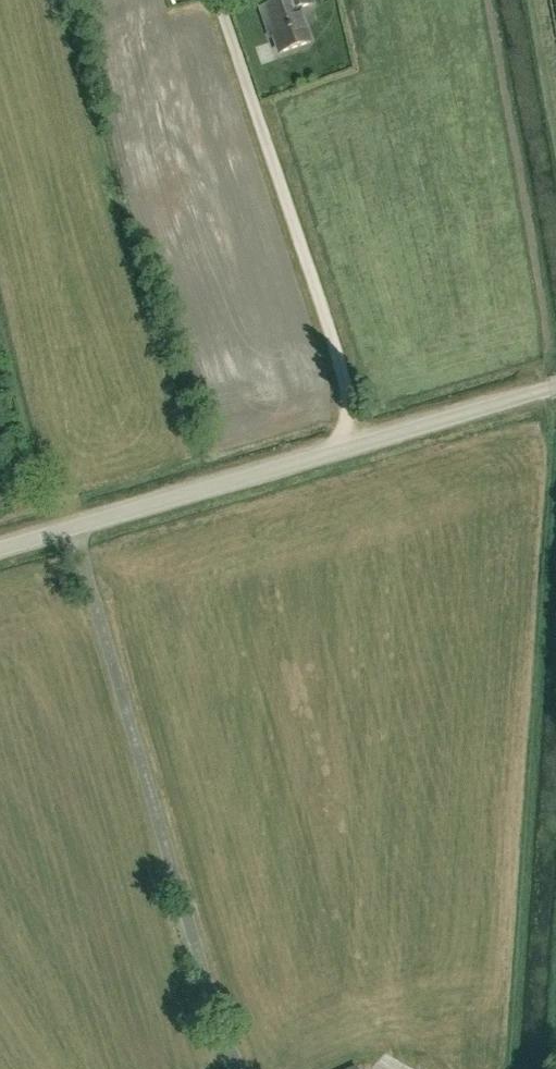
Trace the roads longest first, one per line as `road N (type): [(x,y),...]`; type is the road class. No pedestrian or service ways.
road 1 (unclassified): [(555,386),(0,548)]

